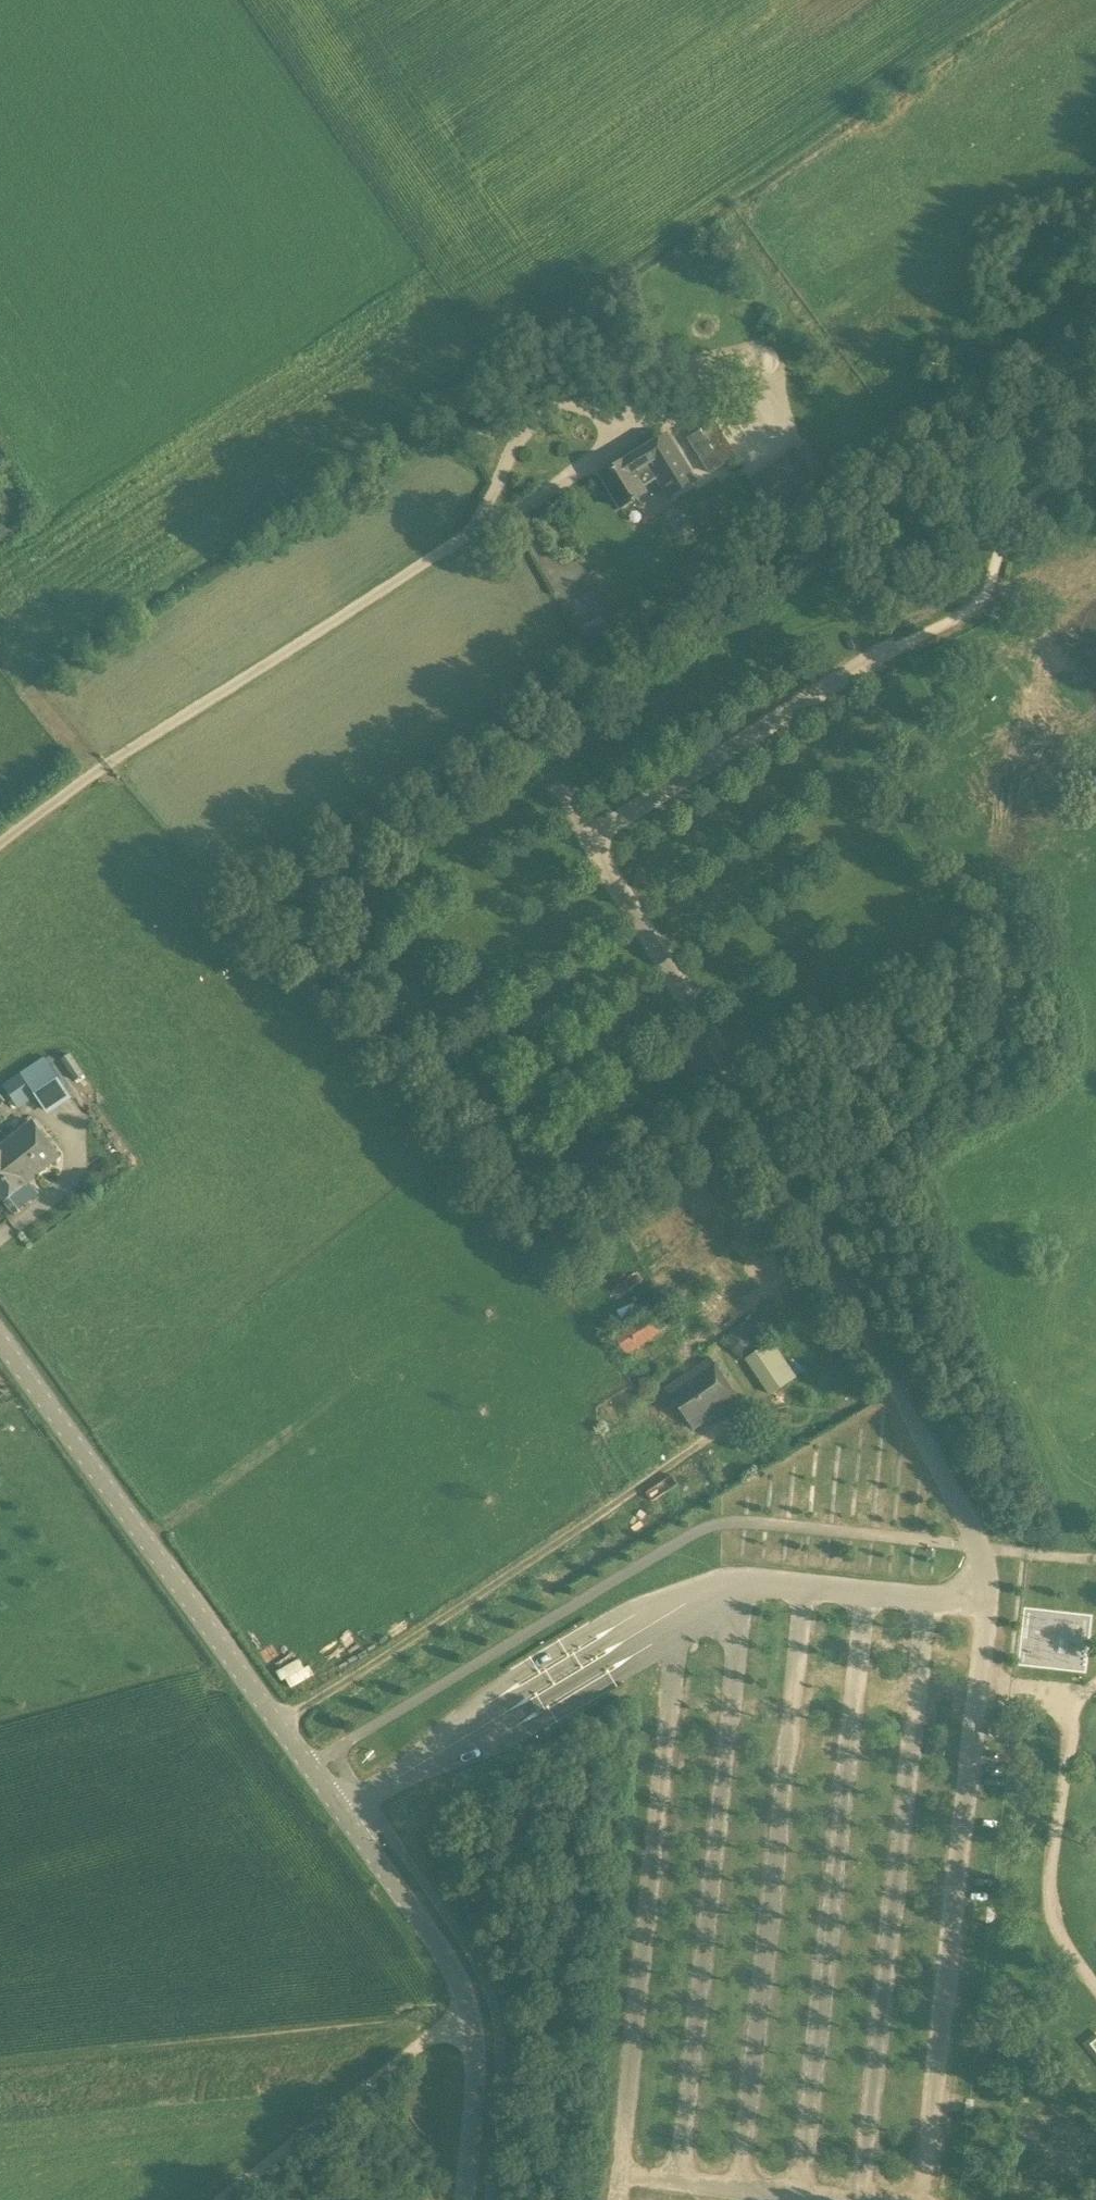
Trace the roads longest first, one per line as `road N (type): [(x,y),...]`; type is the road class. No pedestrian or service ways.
road 1 (unclassified): [(463,2199),(475,2064),(468,2005),(447,1959),(0,1340)]
road 2 (unclassified): [(0,852),(108,771),(516,508)]
road 3 (track): [(214,2199),(468,2005)]

